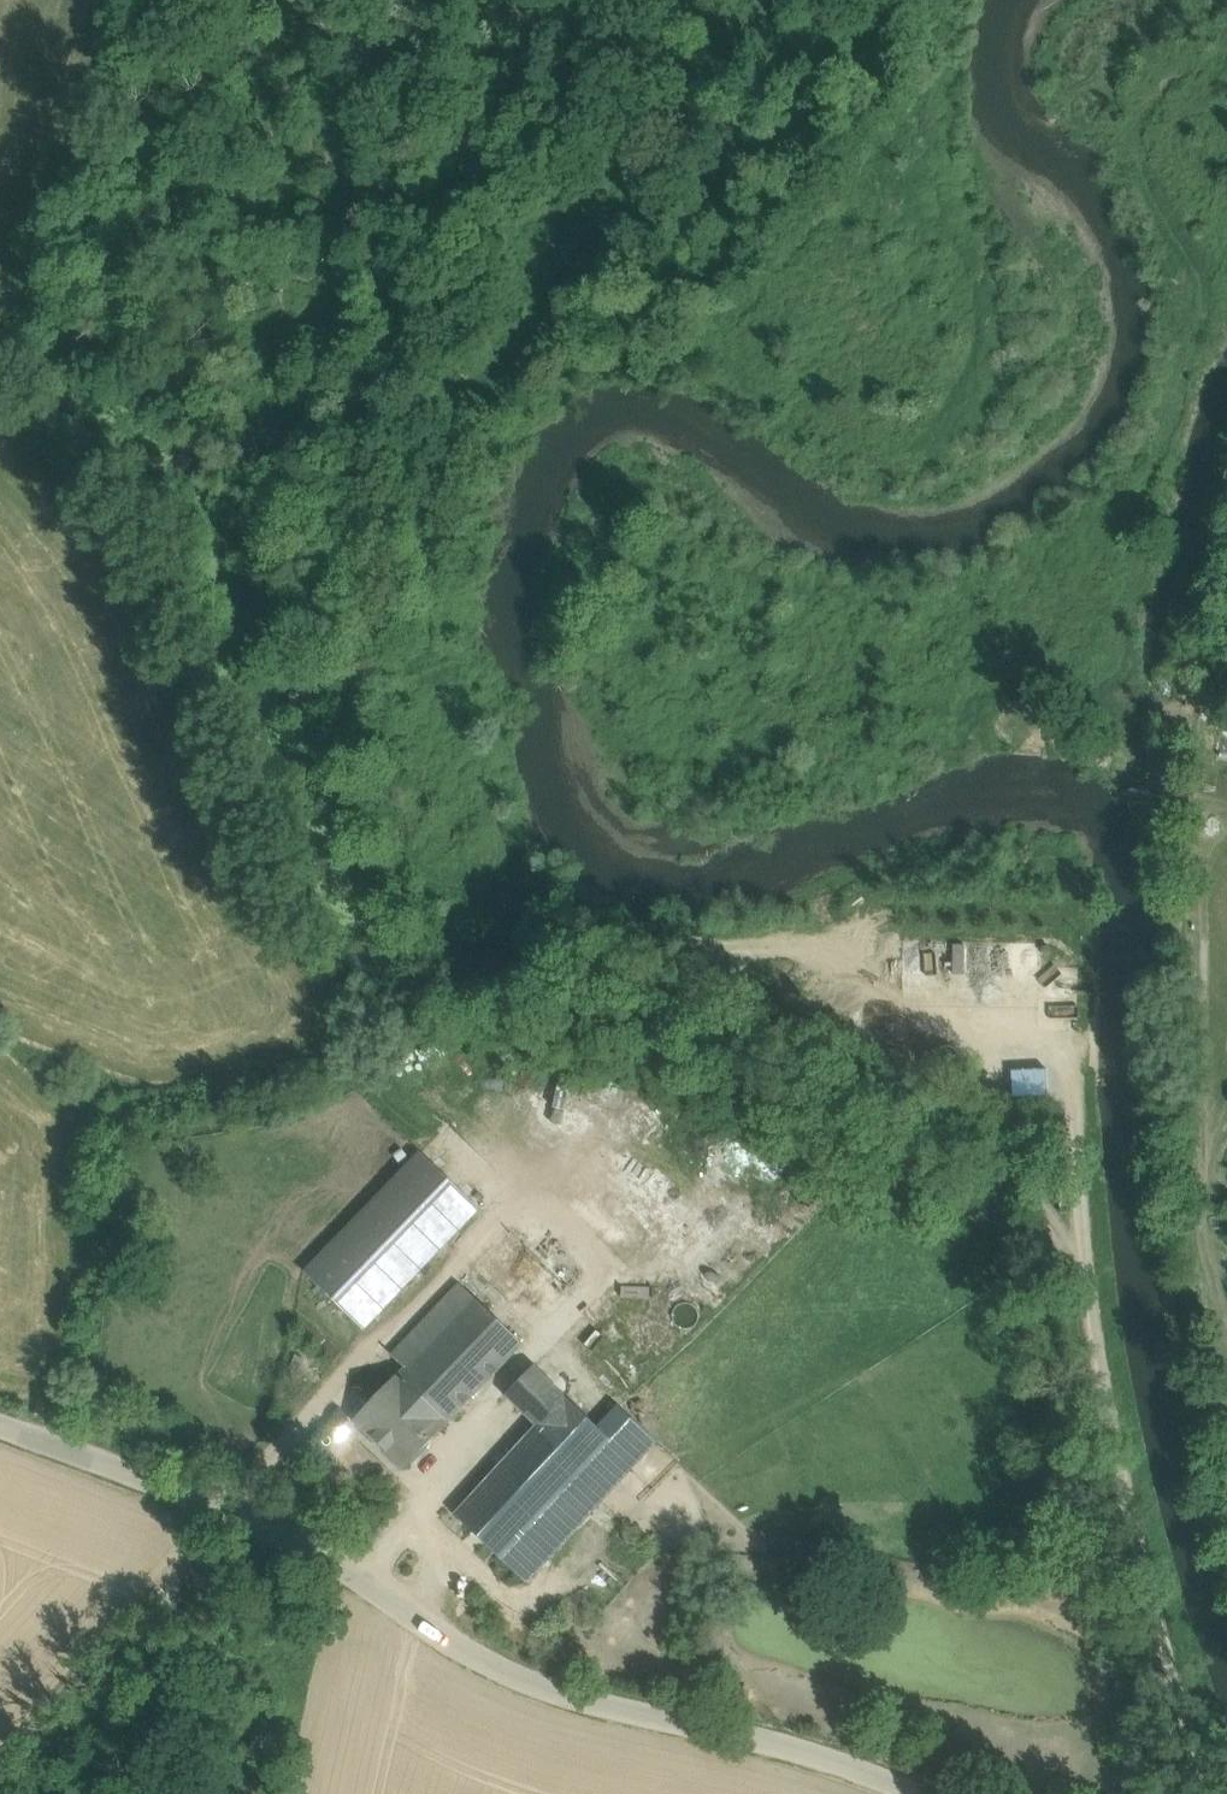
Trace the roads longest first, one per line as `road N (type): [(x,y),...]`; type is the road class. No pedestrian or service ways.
road 1 (unclassified): [(953,1793),(778,1724),(551,1677),(244,1509),(0,1411)]
road 2 (track): [(244,1509),(0,1742)]

